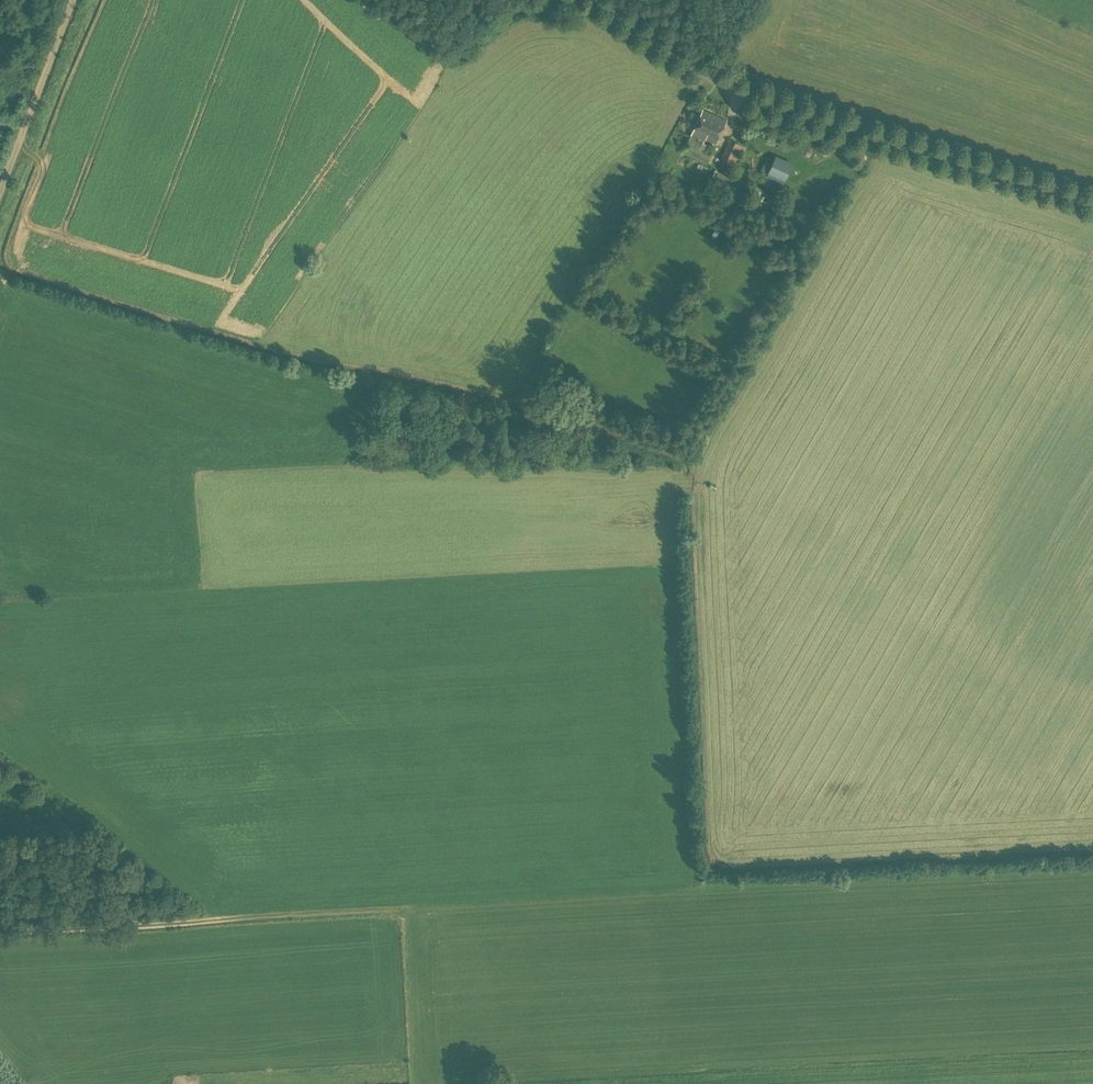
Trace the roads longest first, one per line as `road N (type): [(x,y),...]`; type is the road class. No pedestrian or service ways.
road 1 (tertiary): [(1092,207),(752,95),(598,0)]
road 2 (unclassified): [(0,196),(74,0)]

